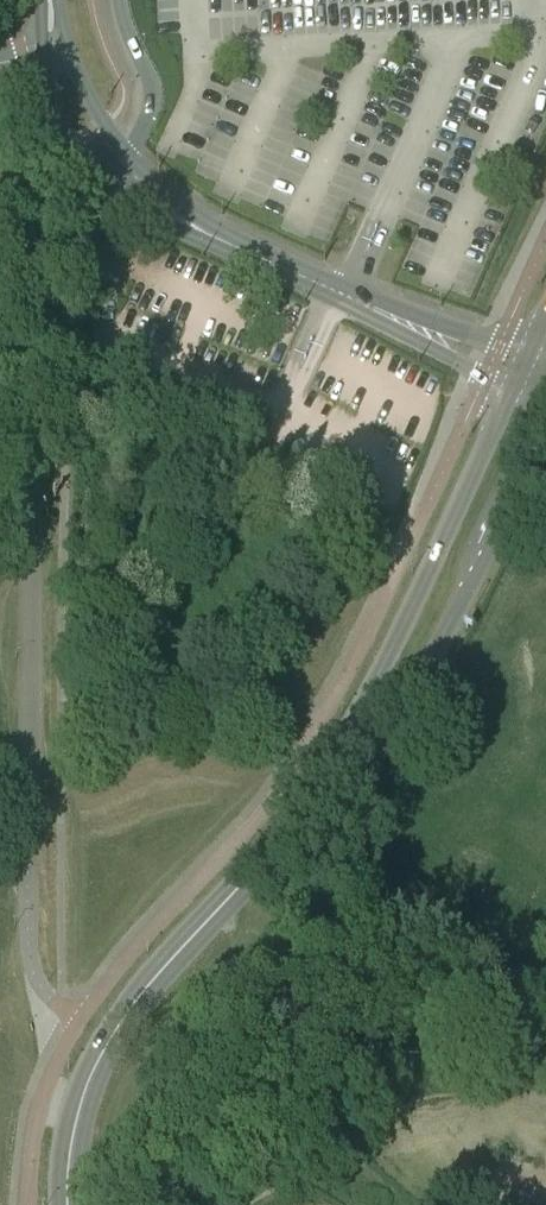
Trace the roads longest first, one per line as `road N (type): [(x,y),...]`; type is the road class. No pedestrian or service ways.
road 1 (tertiary): [(68,1204),(78,1106),(112,1035),(333,776)]
road 2 (tertiary): [(516,371),(333,776)]
road 3 (tertiary): [(333,776),(377,734),(437,647),(545,413)]
road 4 (residential): [(516,371),(207,232)]
road 5 (residential): [(41,59),(56,115),(92,171),(156,220),(207,232)]
road 6 (residential): [(207,232),(129,160),(68,56)]

